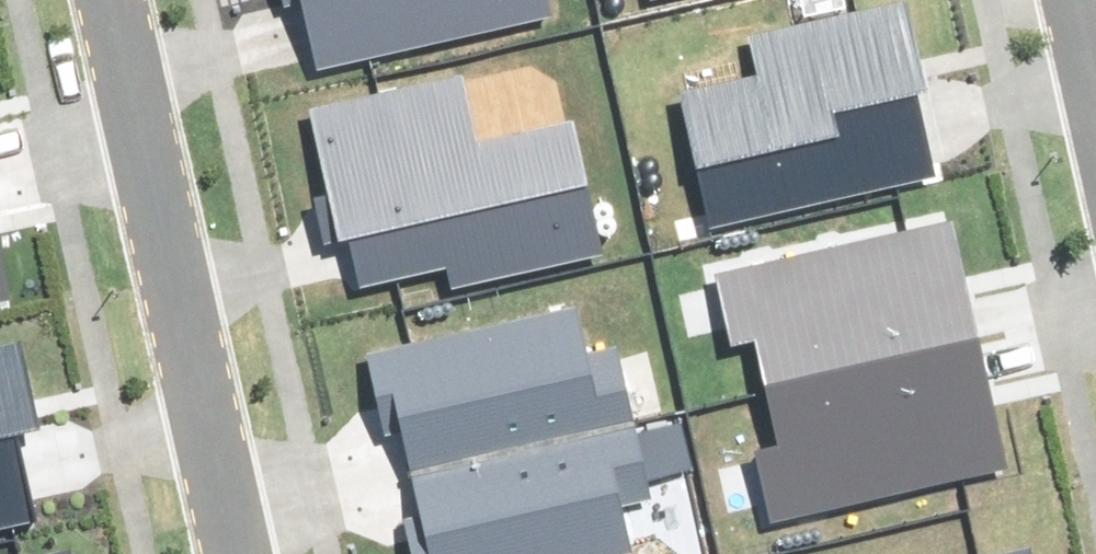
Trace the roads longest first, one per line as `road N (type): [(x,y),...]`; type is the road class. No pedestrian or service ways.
road 1 (residential): [(115,0),(240,553)]

